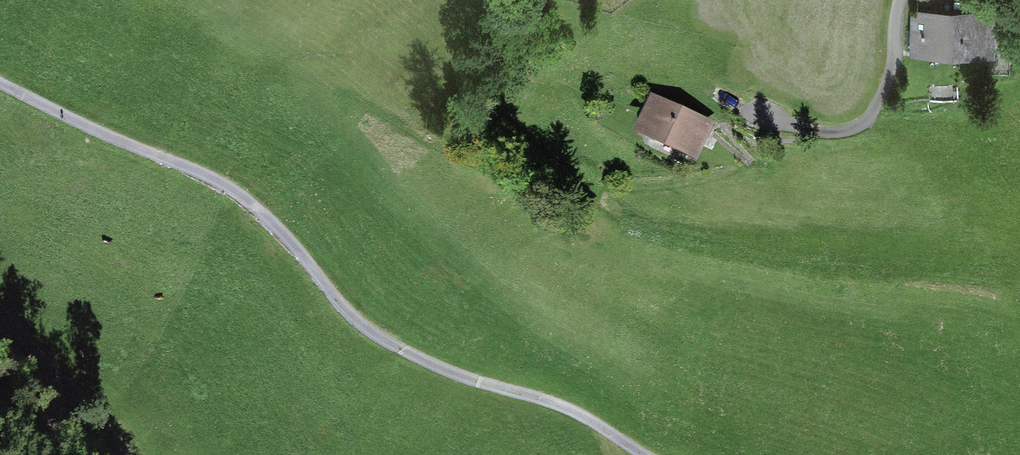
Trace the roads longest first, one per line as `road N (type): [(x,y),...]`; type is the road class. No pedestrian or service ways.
road 1 (unclassified): [(0,81),(224,183),(266,213),(370,332),(437,368),(553,401),(644,454)]
road 2 (track): [(904,0),(891,66),(859,126),(810,130),(758,105)]
road 3 (track): [(124,454),(0,309)]

